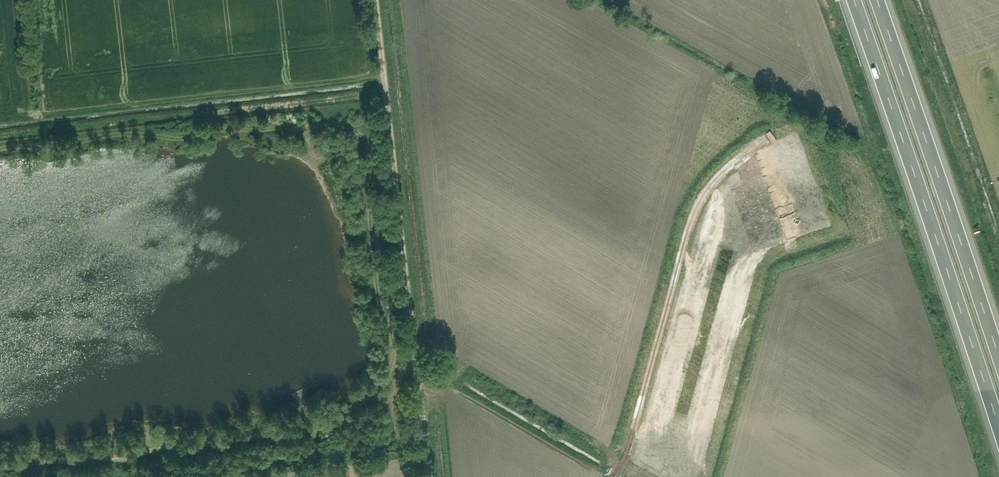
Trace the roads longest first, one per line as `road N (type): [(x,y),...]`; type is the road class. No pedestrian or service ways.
road 1 (track): [(422,476),(369,0)]
road 2 (motorway): [(854,0),(998,428)]
road 3 (track): [(384,395),(330,425),(0,471)]
road 4 (track): [(0,135),(12,127),(379,92)]
road 5 (motorway): [(998,357),(879,0)]

